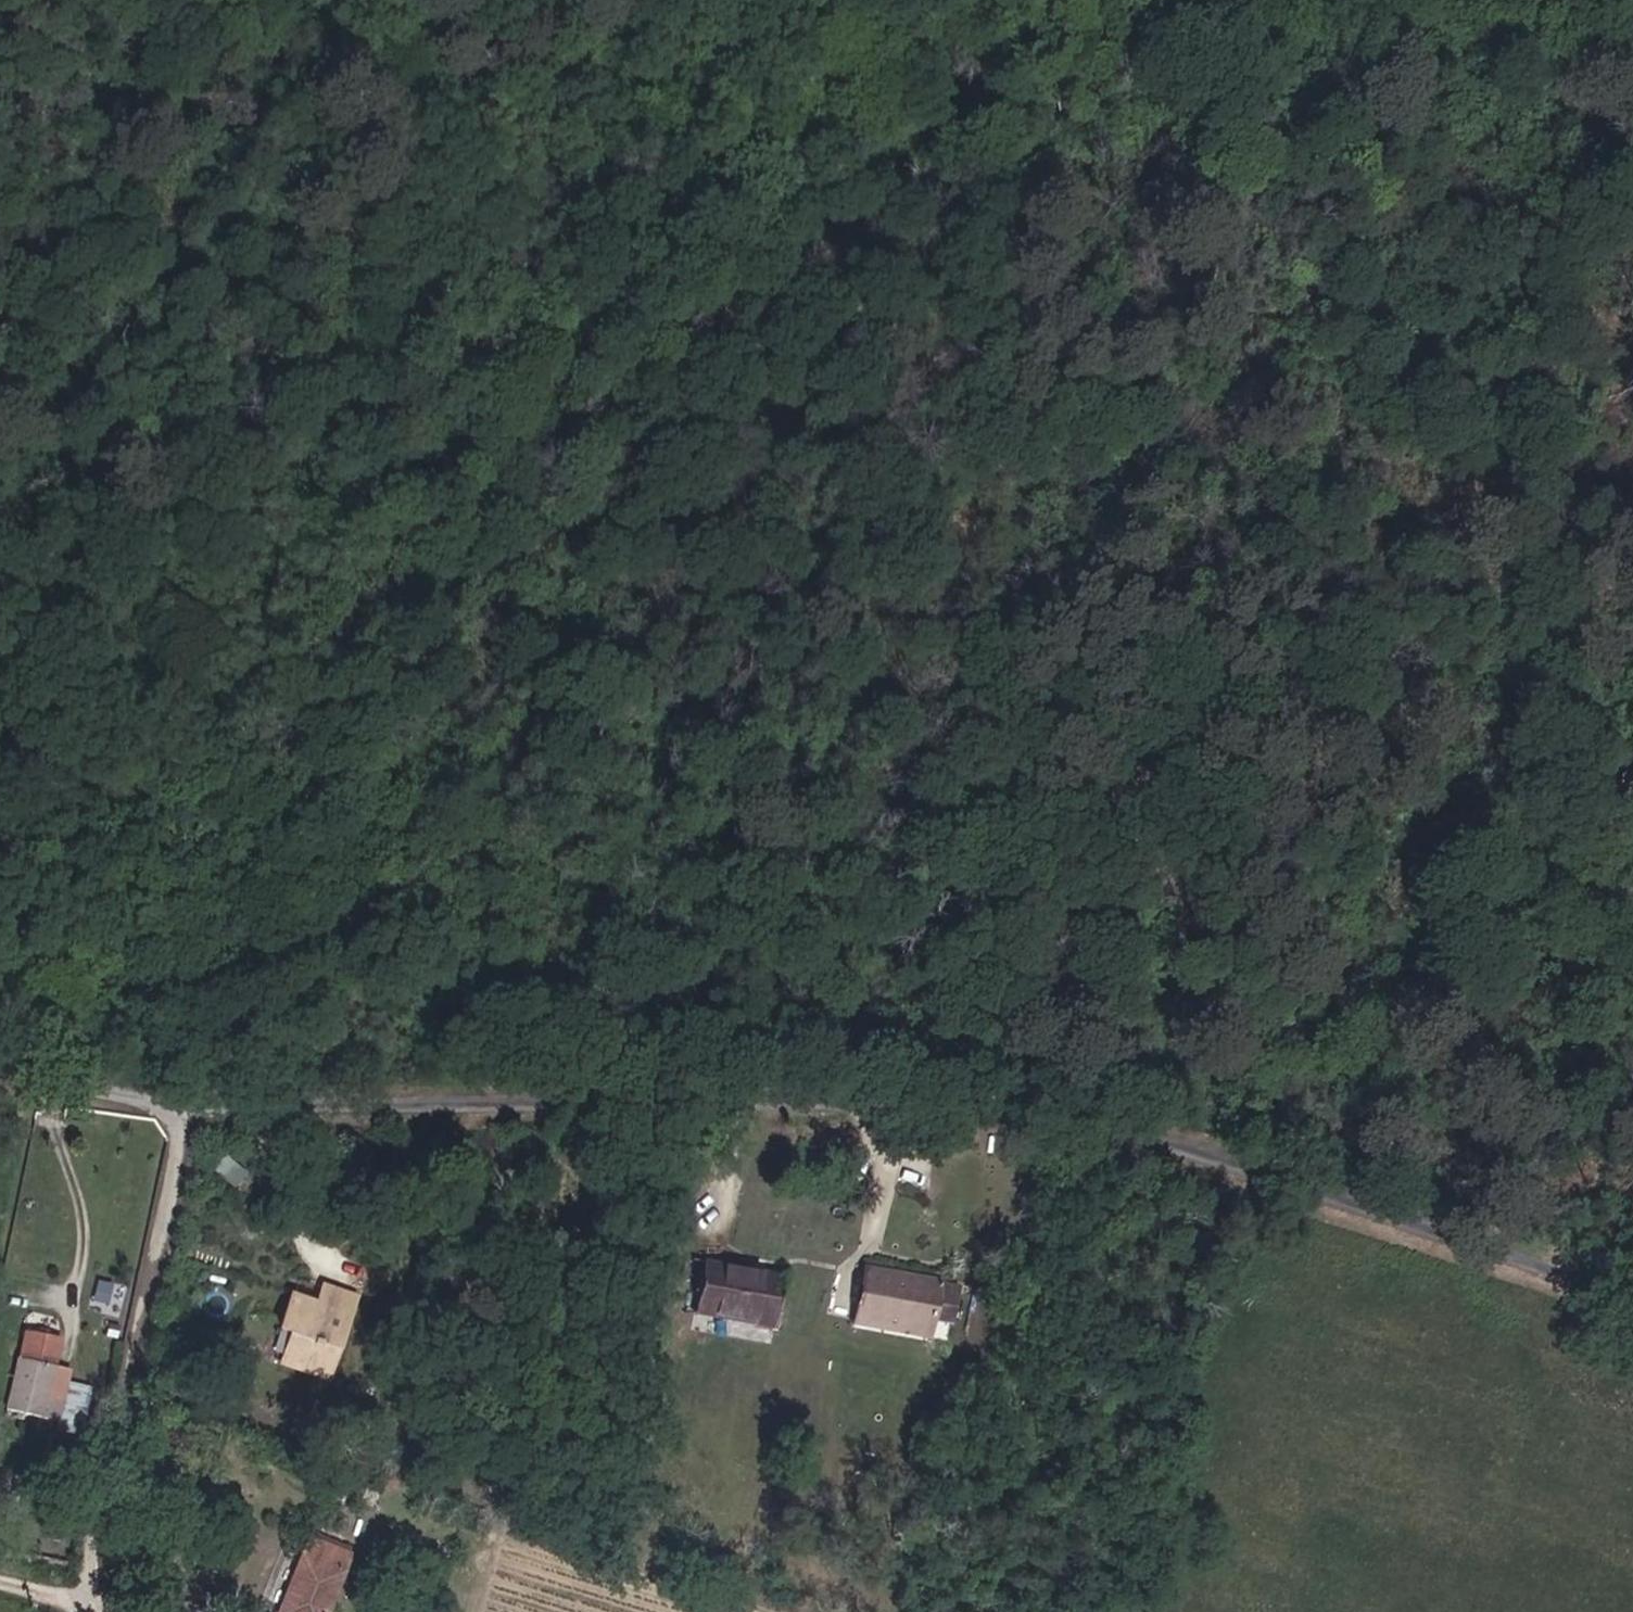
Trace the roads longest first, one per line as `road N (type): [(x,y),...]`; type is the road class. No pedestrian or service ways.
road 1 (unclassified): [(1632,1294),(1075,1107),(181,1097),(0,1044)]
road 2 (residential): [(0,1584),(130,1611)]

